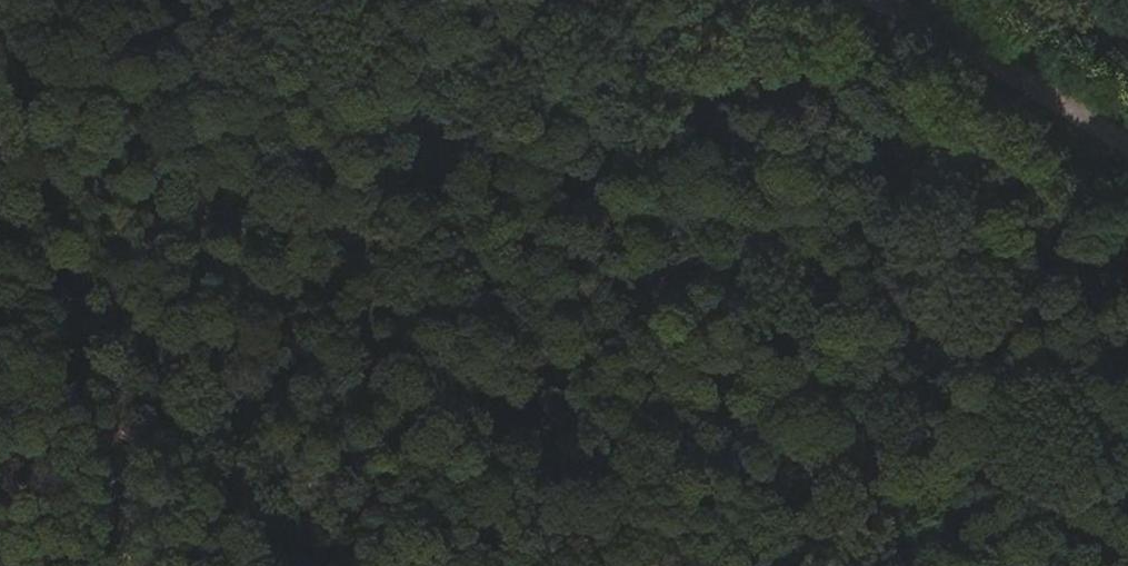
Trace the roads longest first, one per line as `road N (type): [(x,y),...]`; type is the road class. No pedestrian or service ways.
road 1 (track): [(1127,143),(866,0)]

